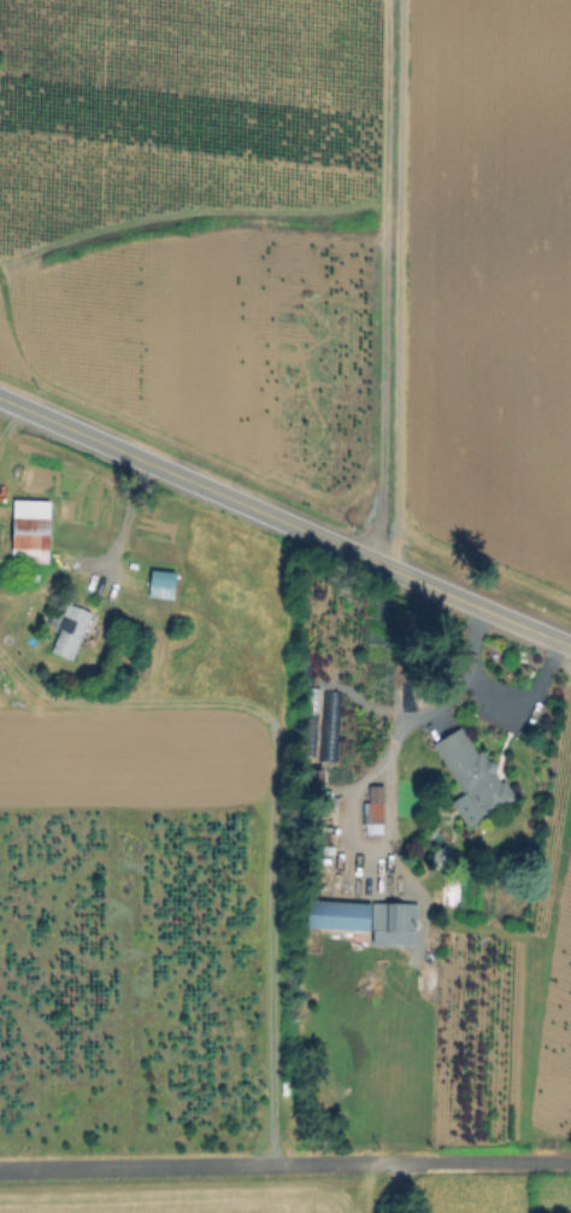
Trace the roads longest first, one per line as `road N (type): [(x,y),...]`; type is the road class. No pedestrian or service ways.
road 1 (secondary): [(0,396),(570,645)]
road 2 (residential): [(0,1173),(570,1166)]

